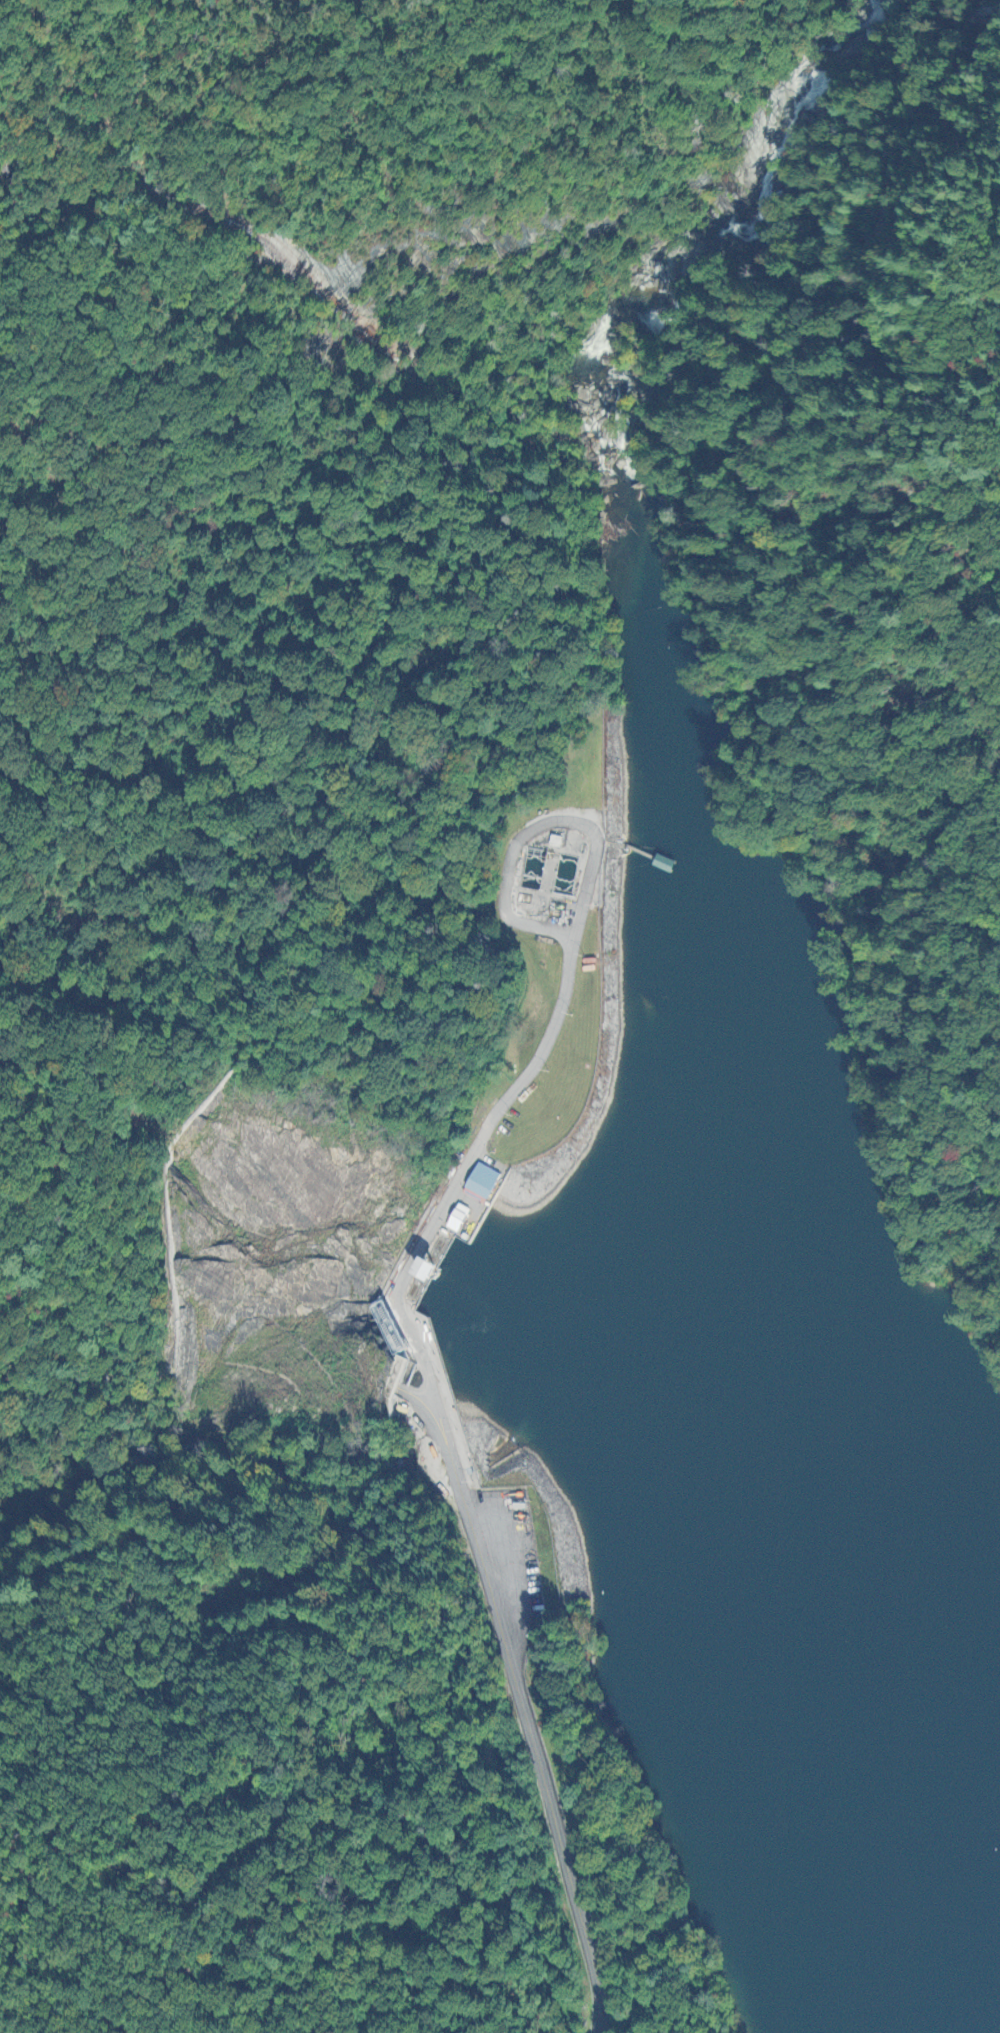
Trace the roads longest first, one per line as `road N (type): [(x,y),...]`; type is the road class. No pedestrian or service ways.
road 1 (residential): [(597,2032),(587,1942),(523,1698),(392,1300),(487,1127),(549,1042),(571,946)]

